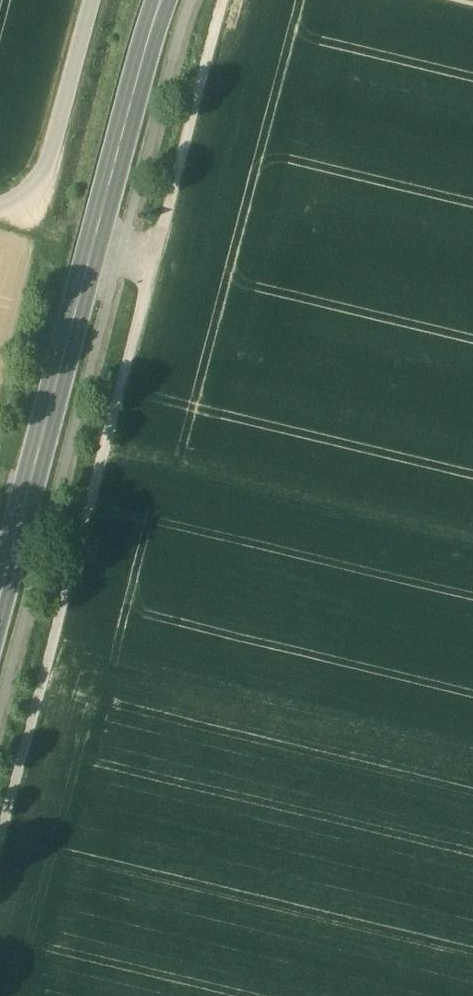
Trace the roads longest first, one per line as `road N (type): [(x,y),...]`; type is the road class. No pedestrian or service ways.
road 1 (track): [(0,848),(224,0)]
road 2 (primary): [(162,0),(0,613)]
road 3 (track): [(91,0),(62,127)]

